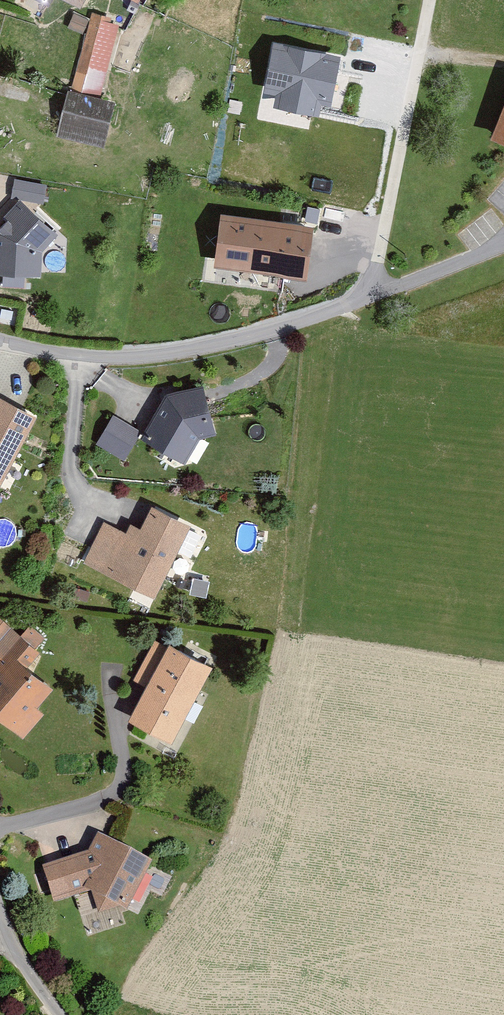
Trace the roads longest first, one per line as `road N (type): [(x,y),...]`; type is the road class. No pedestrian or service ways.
road 1 (residential): [(0,344),(76,357),(159,355),(253,342),(370,299),(432,0)]

